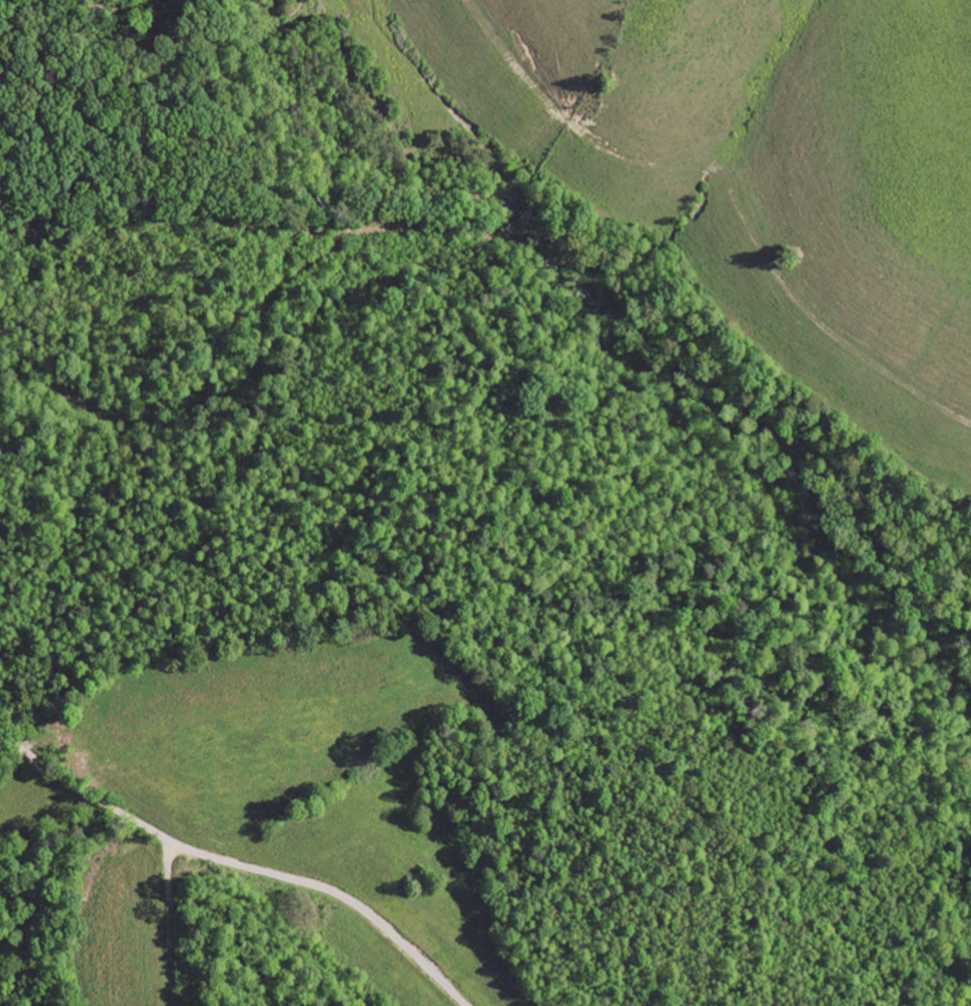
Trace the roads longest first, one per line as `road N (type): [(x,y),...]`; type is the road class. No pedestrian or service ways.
road 1 (track): [(129,815),(193,851),(351,900),(469,1005)]
road 2 (track): [(172,1005),(168,836)]
road 3 (residential): [(129,815),(0,737)]

